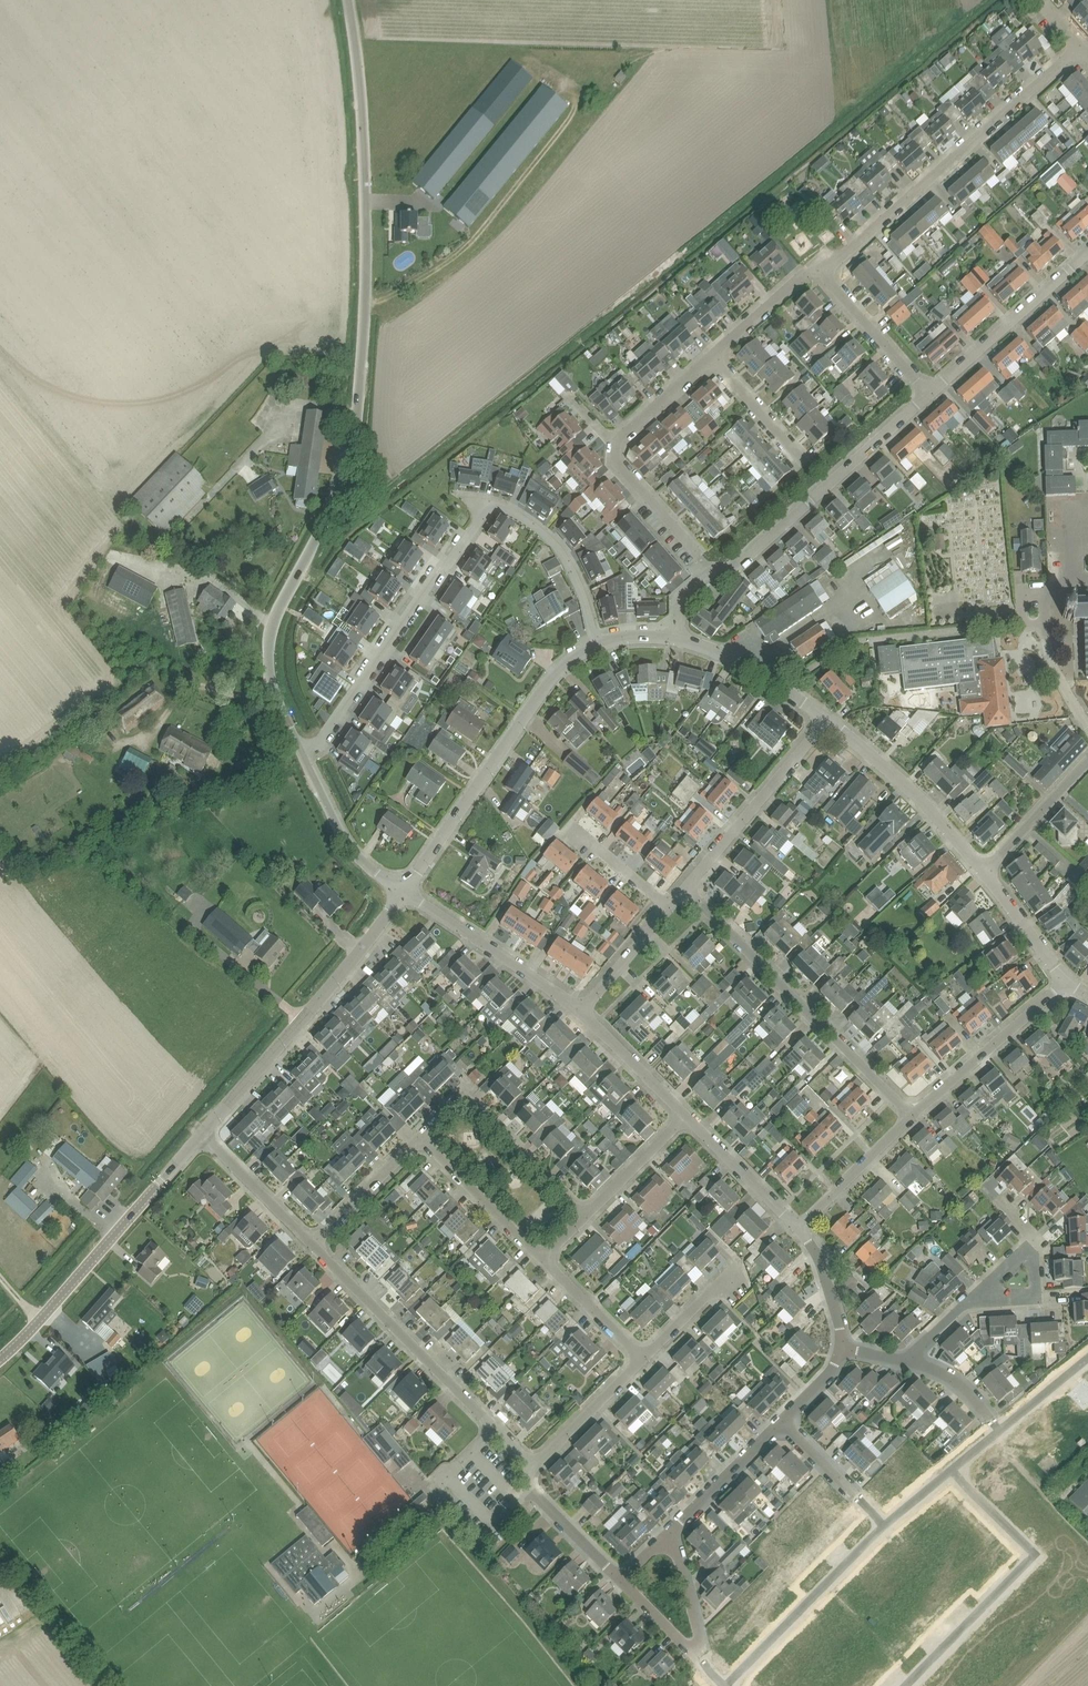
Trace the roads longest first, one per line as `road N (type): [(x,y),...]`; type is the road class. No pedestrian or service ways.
road 1 (unclassified): [(301,749),(268,658),(272,622),(327,514),(358,407),(366,218),(349,0)]
road 2 (residential): [(598,643),(560,549),(509,510),(490,505),(322,739),(301,749)]
road 3 (residential): [(816,264),(841,256),(1080,46)]
road 4 (unclassified): [(598,643),(560,667),(404,893)]
road 5 (residential): [(911,1116),(686,890)]
road 6 (unclassified): [(204,1135),(342,978),(404,893)]
road 7 (residential): [(531,1468),(313,1245)]
road 8 (unclassified): [(0,1361),(204,1135)]
road 9 (residential): [(952,1471),(1035,1553),(905,1685)]
road 10 (residential): [(930,395),(732,572),(712,571)]
road 11 (residential): [(885,1525),(726,1685)]
road 12 (residential): [(422,1138),(463,1100),(582,1218)]
road 13 (unclassified): [(986,873),(882,763),(827,720)]
road 14 (residential): [(686,890),(827,720)]
road 15 (residential): [(582,1011),(404,893)]
road 16 (residential): [(1087,253),(930,395)]
road 17 (residential): [(911,1116),(1068,980)]
road 18 (unclassified): [(404,893),(359,857),(301,749)]
road 19 (residential): [(1087,1359),(952,1471)]
road 20 (residential): [(930,395),(816,264)]
road 21 (residential): [(542,1258),(422,1138)]
road 22 (unclassified): [(827,720),(752,667),(680,638)]
road 23 (track): [(1087,1543),(1000,1445),(1000,1430),(987,1415)]
road 24 (residential): [(712,571),(615,460),(615,443)]
road 25 (residential): [(672,1532),(784,1420)]
road 26 (residential): [(799,1227),(911,1116)]
road 27 (residential): [(531,1468),(643,1358)]
road 28 (residential): [(799,1227),(687,1117)]
road 29 (residential): [(313,1245),(204,1135)]
road 30 (residential): [(313,1245),(422,1138)]
road 31 (residential): [(986,873),(1087,762)]
road 32 (residential): [(687,1117),(582,1011)]
road 33 (residential): [(621,1579),(532,1489),(531,1468)]
road 34 (residential): [(582,1218),(687,1117)]
road 35 (residential): [(885,1525),(784,1420)]
road 36 (residential): [(643,1358),(542,1258)]
road 37 (residential): [(711,357),(816,264)]
road 38 (residential): [(582,1011),(669,907)]
road 39 (unclassified): [(1068,980),(986,873)]
road 40 (residential): [(801,457),(711,357)]
road 41 (residential): [(643,1358),(727,1275),(735,1284)]
road 42 (residential): [(615,443),(711,357)]
road 43 (residential): [(971,1299),(1038,1298),(1035,1239)]
road 44 (residential): [(669,907),(572,828)]
road 45 (residential): [(672,1532),(698,1652)]

